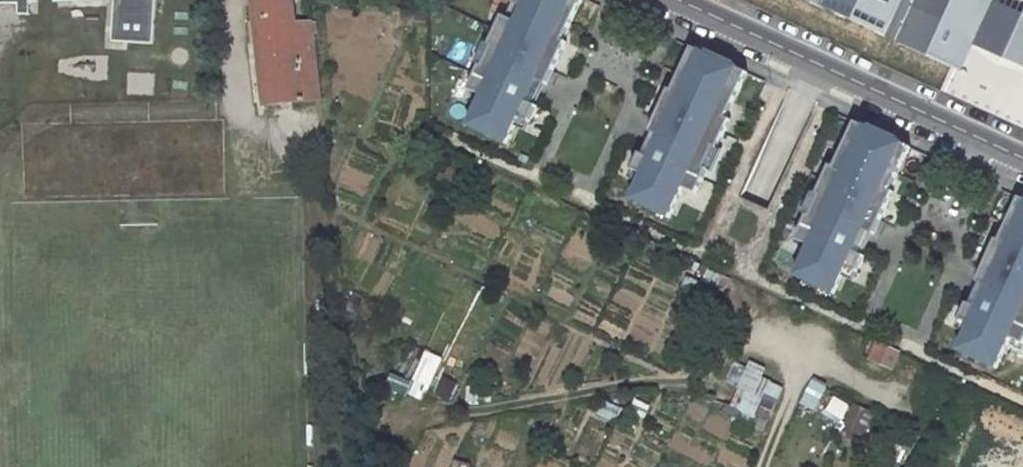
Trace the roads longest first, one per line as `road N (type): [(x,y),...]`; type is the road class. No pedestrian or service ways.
road 1 (track): [(893,395),(746,343),(679,383),(424,412),(390,436)]
road 2 (residential): [(675,0),(1022,160)]

